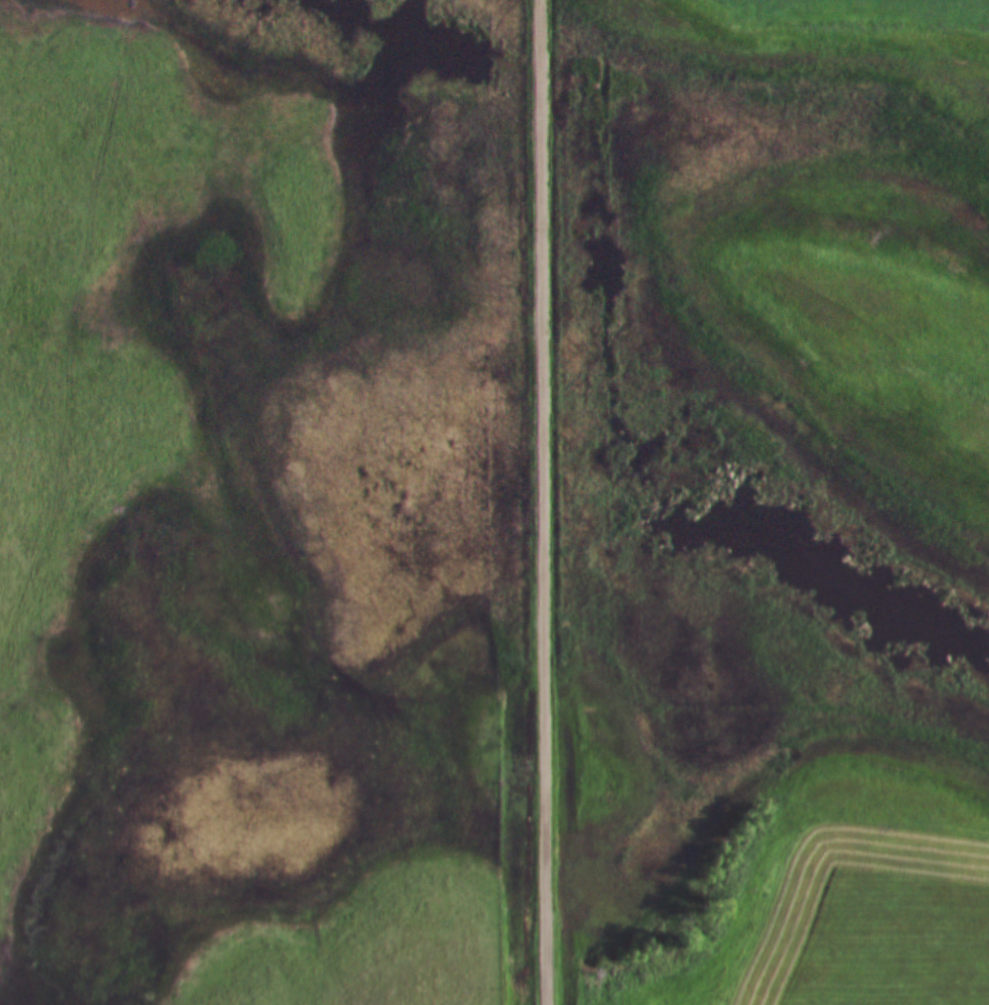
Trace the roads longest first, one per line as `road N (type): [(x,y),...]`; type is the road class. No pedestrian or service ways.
road 1 (residential): [(546,1004),(539,0)]

